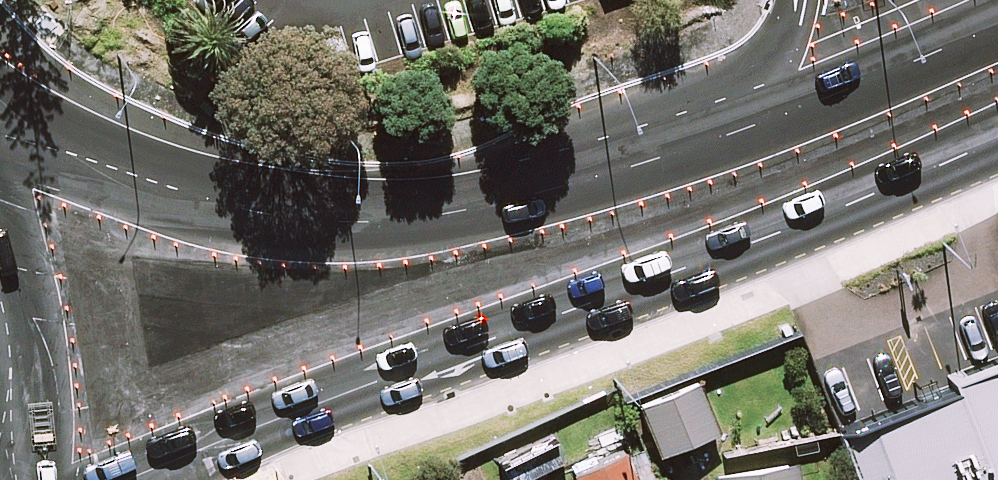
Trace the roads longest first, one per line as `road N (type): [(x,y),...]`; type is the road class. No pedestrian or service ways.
road 1 (secondary): [(0,127),(201,201),(365,224),(492,208),(671,156),(997,24)]
road 2 (secondary): [(997,138),(672,274),(457,331),(245,404),(93,479)]
road 3 (primary): [(0,152),(64,257),(74,345),(59,479)]

